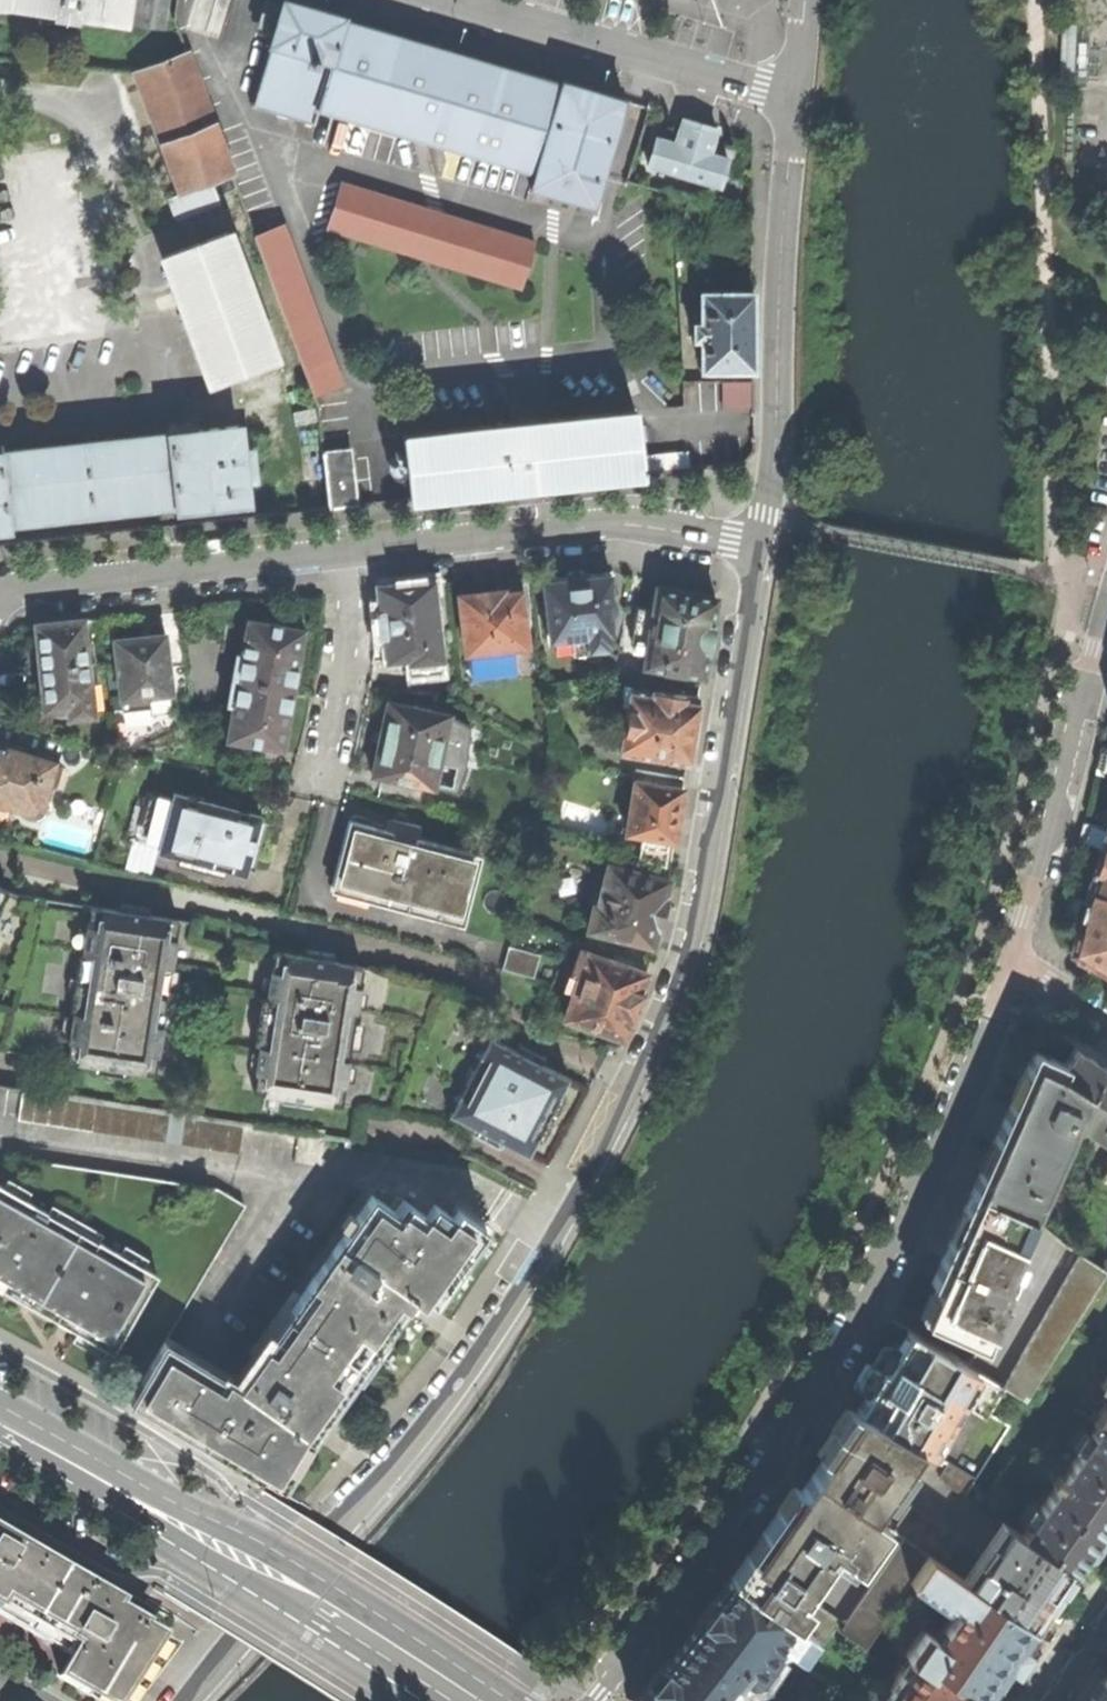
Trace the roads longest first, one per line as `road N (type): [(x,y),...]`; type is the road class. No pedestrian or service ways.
road 1 (unclassified): [(757,546),(699,931),(639,1083),(497,1348),(439,1426),(195,1700)]
road 2 (residential): [(592,1700),(691,1579),(872,1298),(937,1166),(1012,962)]
road 3 (secondary): [(460,1700),(215,1542),(0,1420)]
road 4 (unclassified): [(794,101),(776,431),(757,546)]
road 5 (residential): [(355,548),(613,525),(757,546)]
road 6 (residential): [(1,589),(355,548)]
road 7 (unclassified): [(454,0),(794,101)]
road 8 (residential): [(1012,962),(1106,633)]
road 9 (residential): [(355,548),(319,788)]

